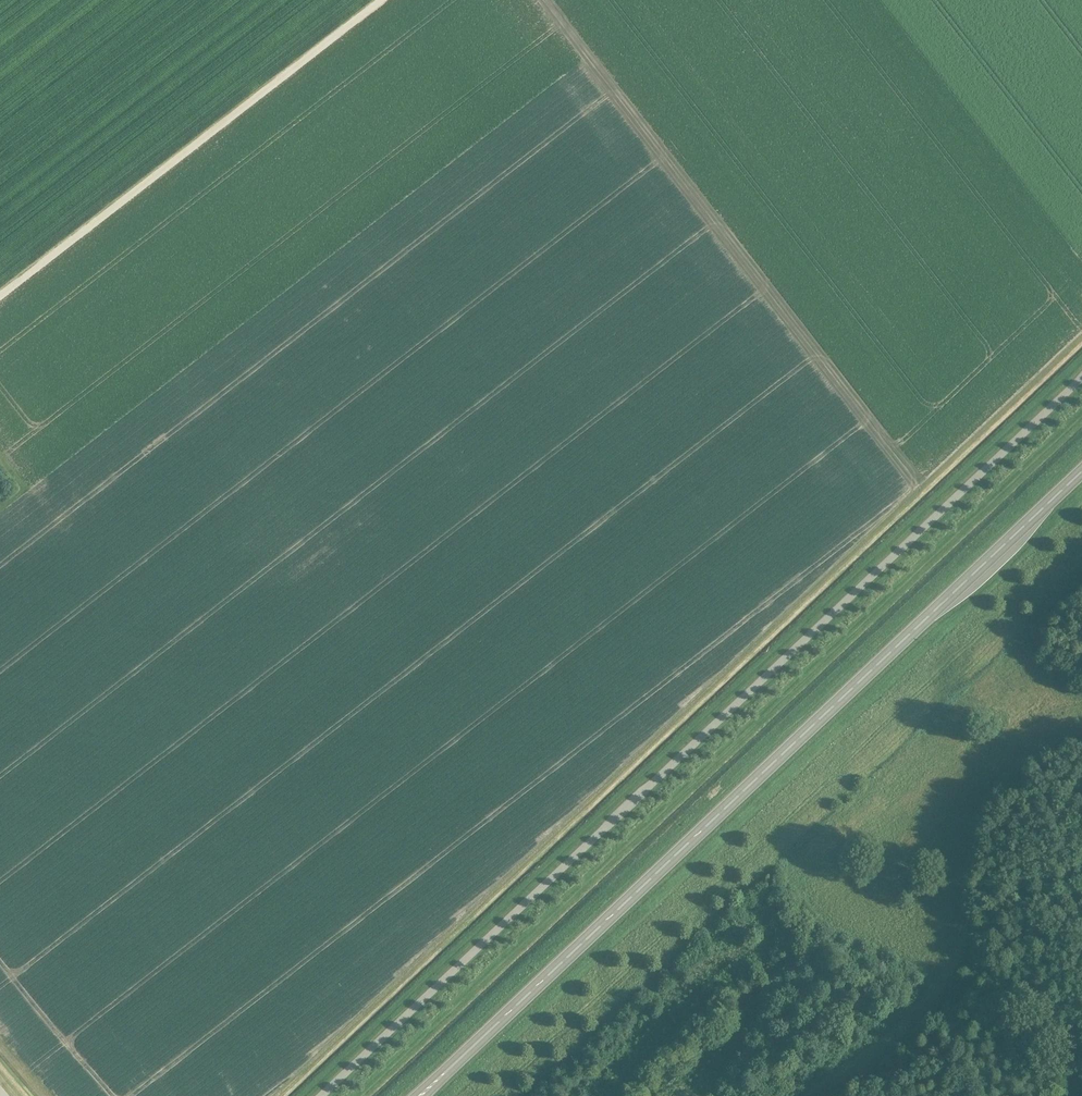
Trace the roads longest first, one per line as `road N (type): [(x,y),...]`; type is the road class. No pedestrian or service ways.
road 1 (unclassified): [(320,1095),(1081,377)]
road 2 (trunk): [(414,1095),(1081,468)]
road 3 (track): [(1081,729),(1030,753),(986,794),(974,817),(962,921),(936,984),(914,1012),(812,1095)]

